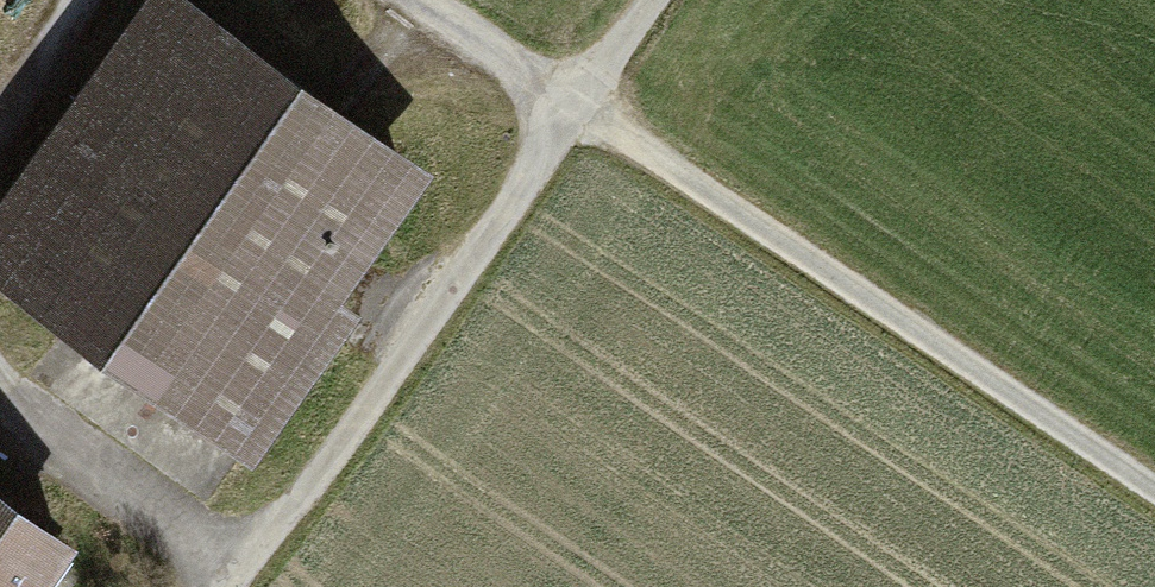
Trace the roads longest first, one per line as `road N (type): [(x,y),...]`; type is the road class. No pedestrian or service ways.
road 1 (track): [(427,0),(1154,492)]
road 2 (track): [(224,586),(316,478),(666,0)]

